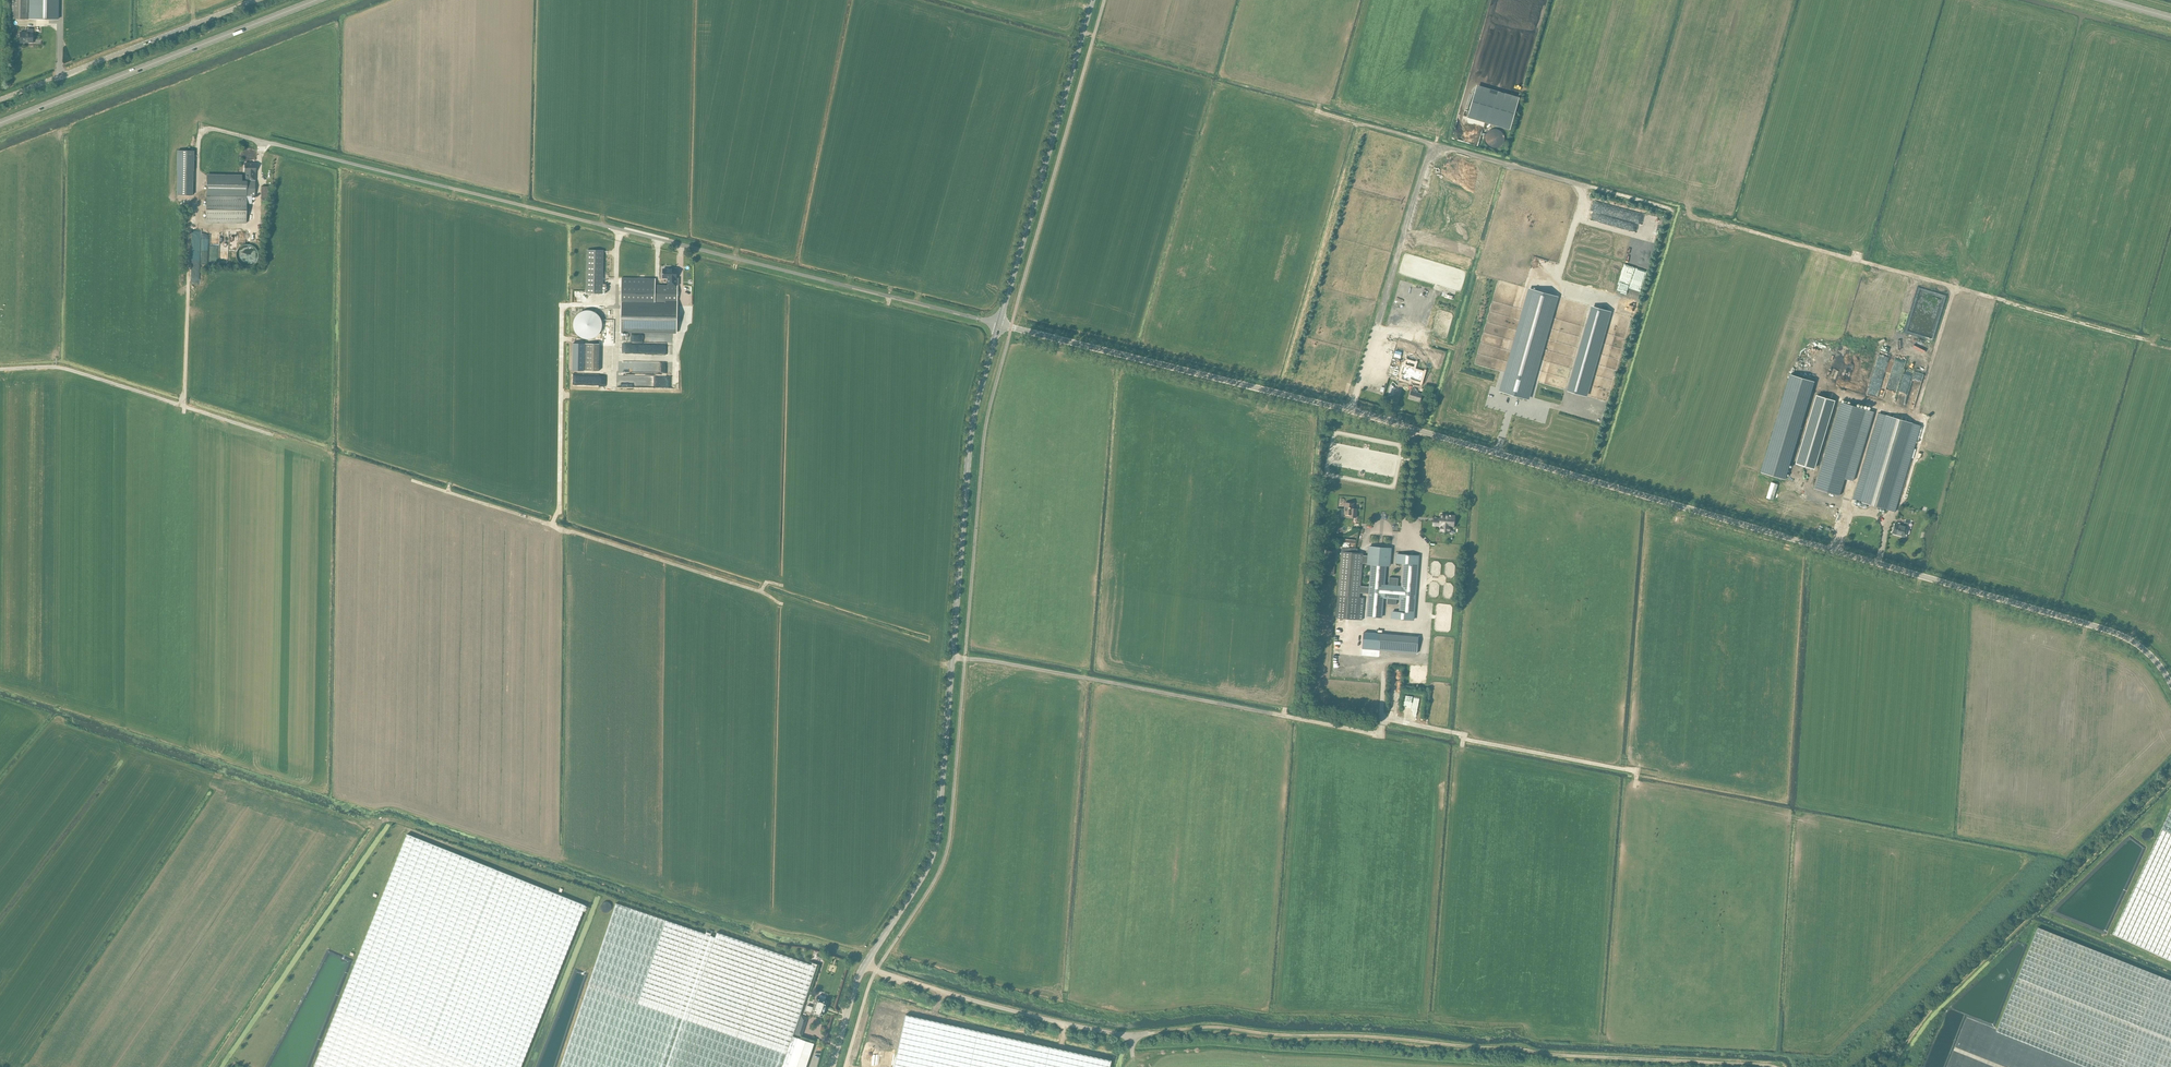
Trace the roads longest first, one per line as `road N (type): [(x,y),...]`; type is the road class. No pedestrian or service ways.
road 1 (unclassified): [(2170,685),(2135,643),(2089,626),(1396,424),(999,324)]
road 2 (track): [(1782,1066),(1213,1026),(1122,1035),(864,966)]
road 3 (tertiary): [(832,1066),(861,971),(929,864),(938,834),(970,447),(999,324)]
road 4 (unclassified): [(999,324),(253,142)]
road 5 (track): [(952,657),(1381,733),(1382,718),(1636,771),(1635,786)]
road 6 (track): [(2170,778),(1929,1015),(1892,1066)]
road 7 (primary): [(317,0),(0,124)]
road 8 (tertiary): [(999,324),(1093,0)]
road 9 (unclassified): [(0,99),(255,0)]

